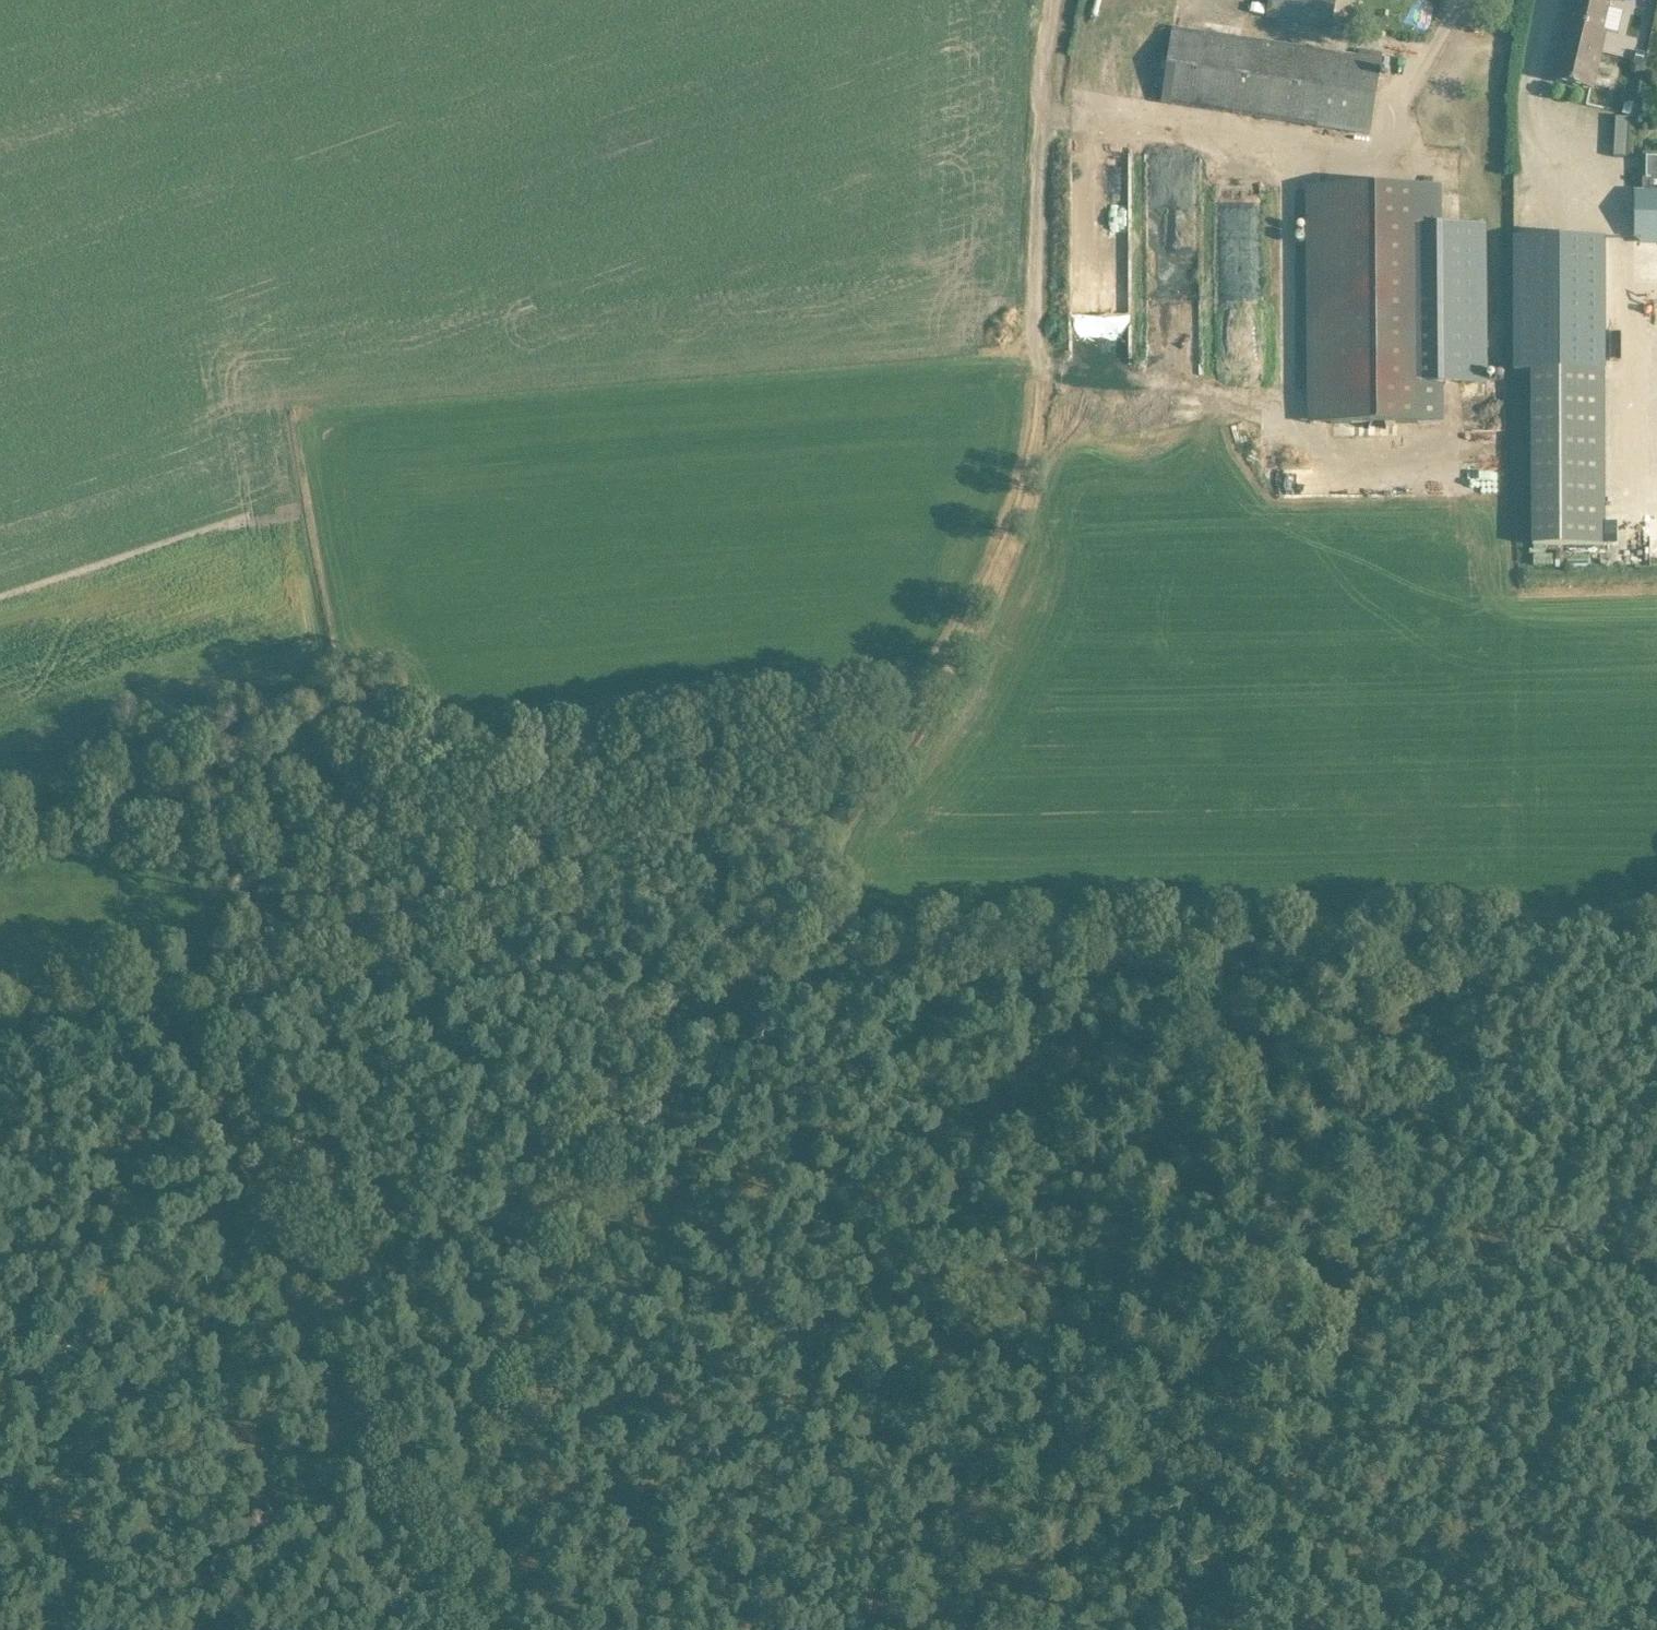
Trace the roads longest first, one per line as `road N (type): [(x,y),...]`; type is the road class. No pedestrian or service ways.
road 1 (track): [(1656,884),(1592,905),(819,963),(775,832)]
road 2 (track): [(739,845),(802,822),(848,785),(985,572),(1017,498),(1039,363),(1032,334),(1054,0)]
road 3 (track): [(0,1058),(157,993),(476,899),(739,845)]
road 4 (track): [(1110,1629),(1072,1562),(1079,1357),(1128,1325),(1155,1248),(1150,1158),(1205,929)]
road 5 (track): [(527,889),(196,828),(0,818)]
road 6 (track): [(1207,1629),(1307,1547),(1656,1525)]
road 7 (track): [(1498,910),(1437,1095),(1352,1288),(1348,1320)]
road 8 (track): [(1307,1547),(1311,1483),(1334,1414),(1348,1320)]

